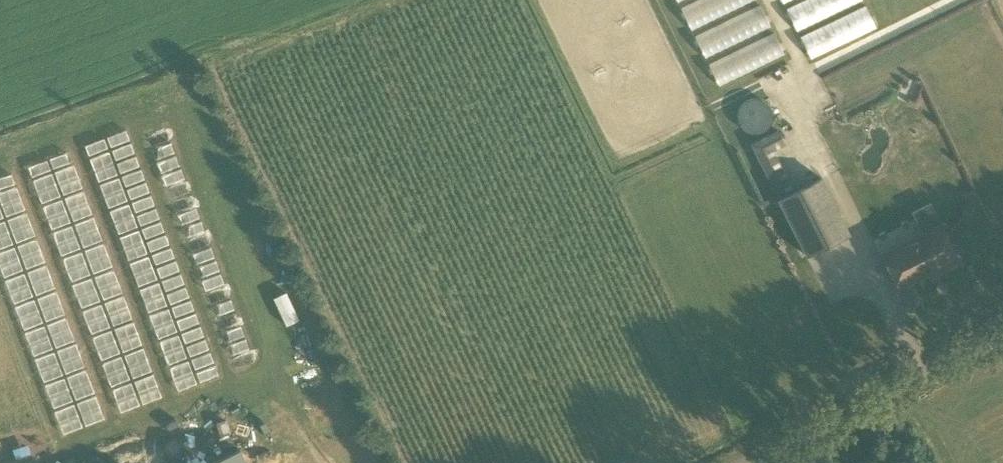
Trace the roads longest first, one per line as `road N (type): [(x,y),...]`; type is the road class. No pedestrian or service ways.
road 1 (unclassified): [(753,462),(1002,335)]

